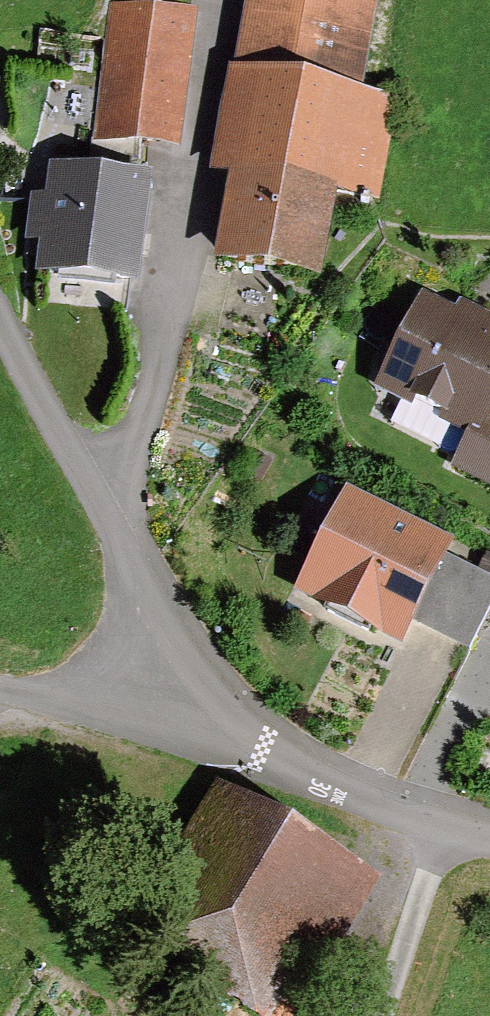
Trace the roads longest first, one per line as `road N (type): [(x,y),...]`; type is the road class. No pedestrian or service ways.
road 1 (residential): [(104,507),(158,365),(218,0)]
road 2 (residential): [(150,730),(489,837)]
road 3 (residential): [(104,507),(146,615),(150,730)]
road 4 (residential): [(0,317),(104,507)]
road 5 (unclassified): [(0,686),(150,730)]

